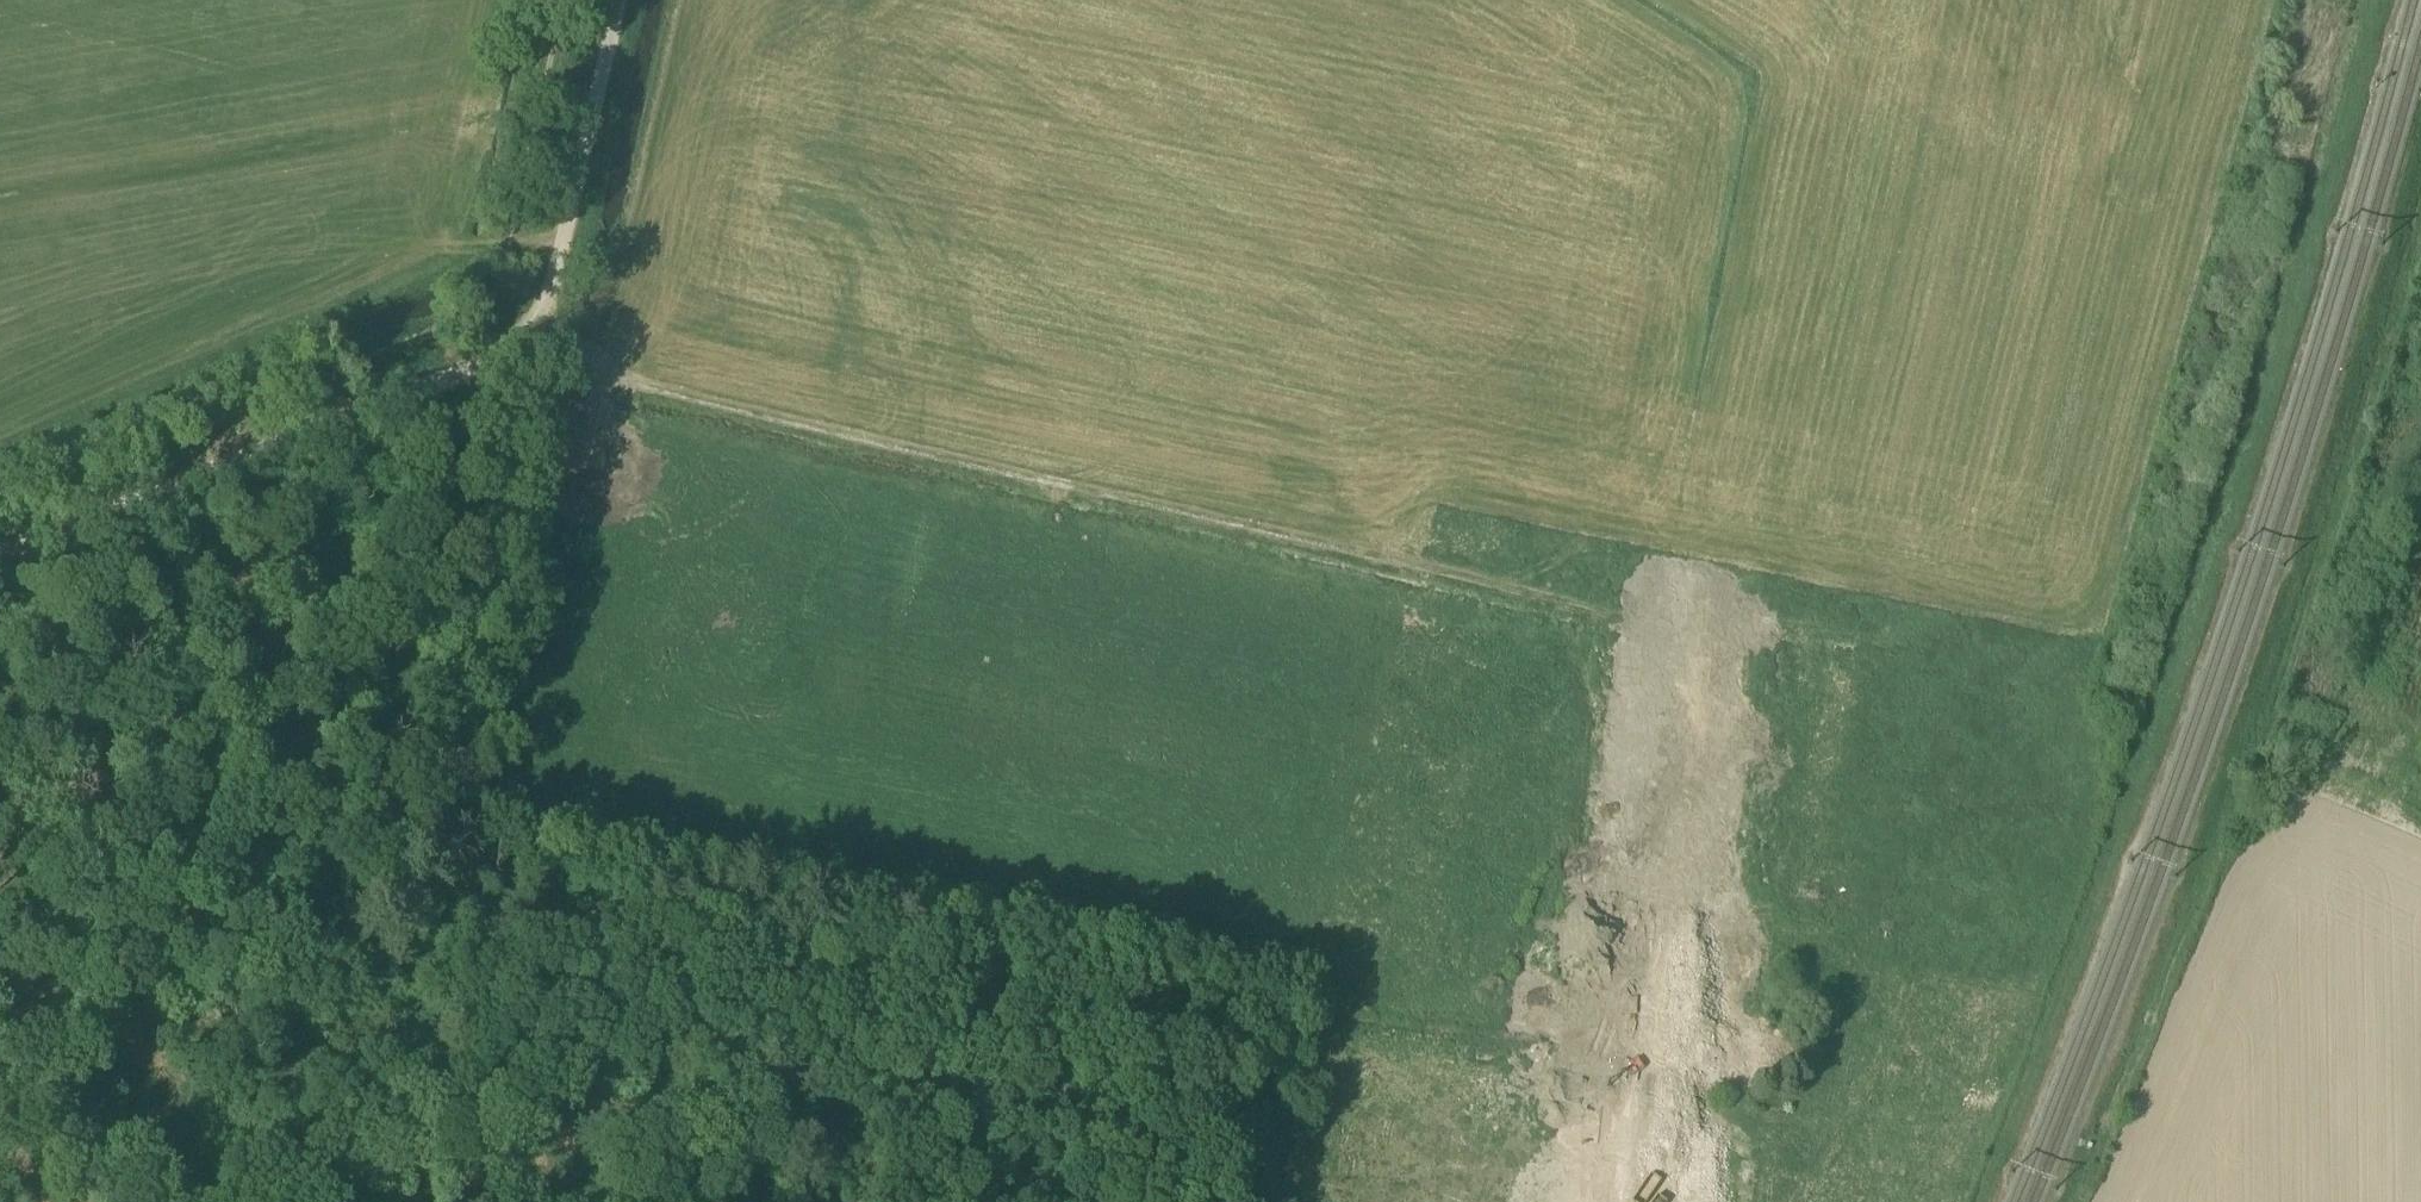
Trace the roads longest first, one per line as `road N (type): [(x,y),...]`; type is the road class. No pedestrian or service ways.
road 1 (track): [(1604,616),(608,374),(535,324),(482,360)]
road 2 (track): [(482,360),(0,556)]
road 3 (track): [(557,0),(482,360)]
road 4 (unclassified): [(535,324),(552,291),(620,0)]

